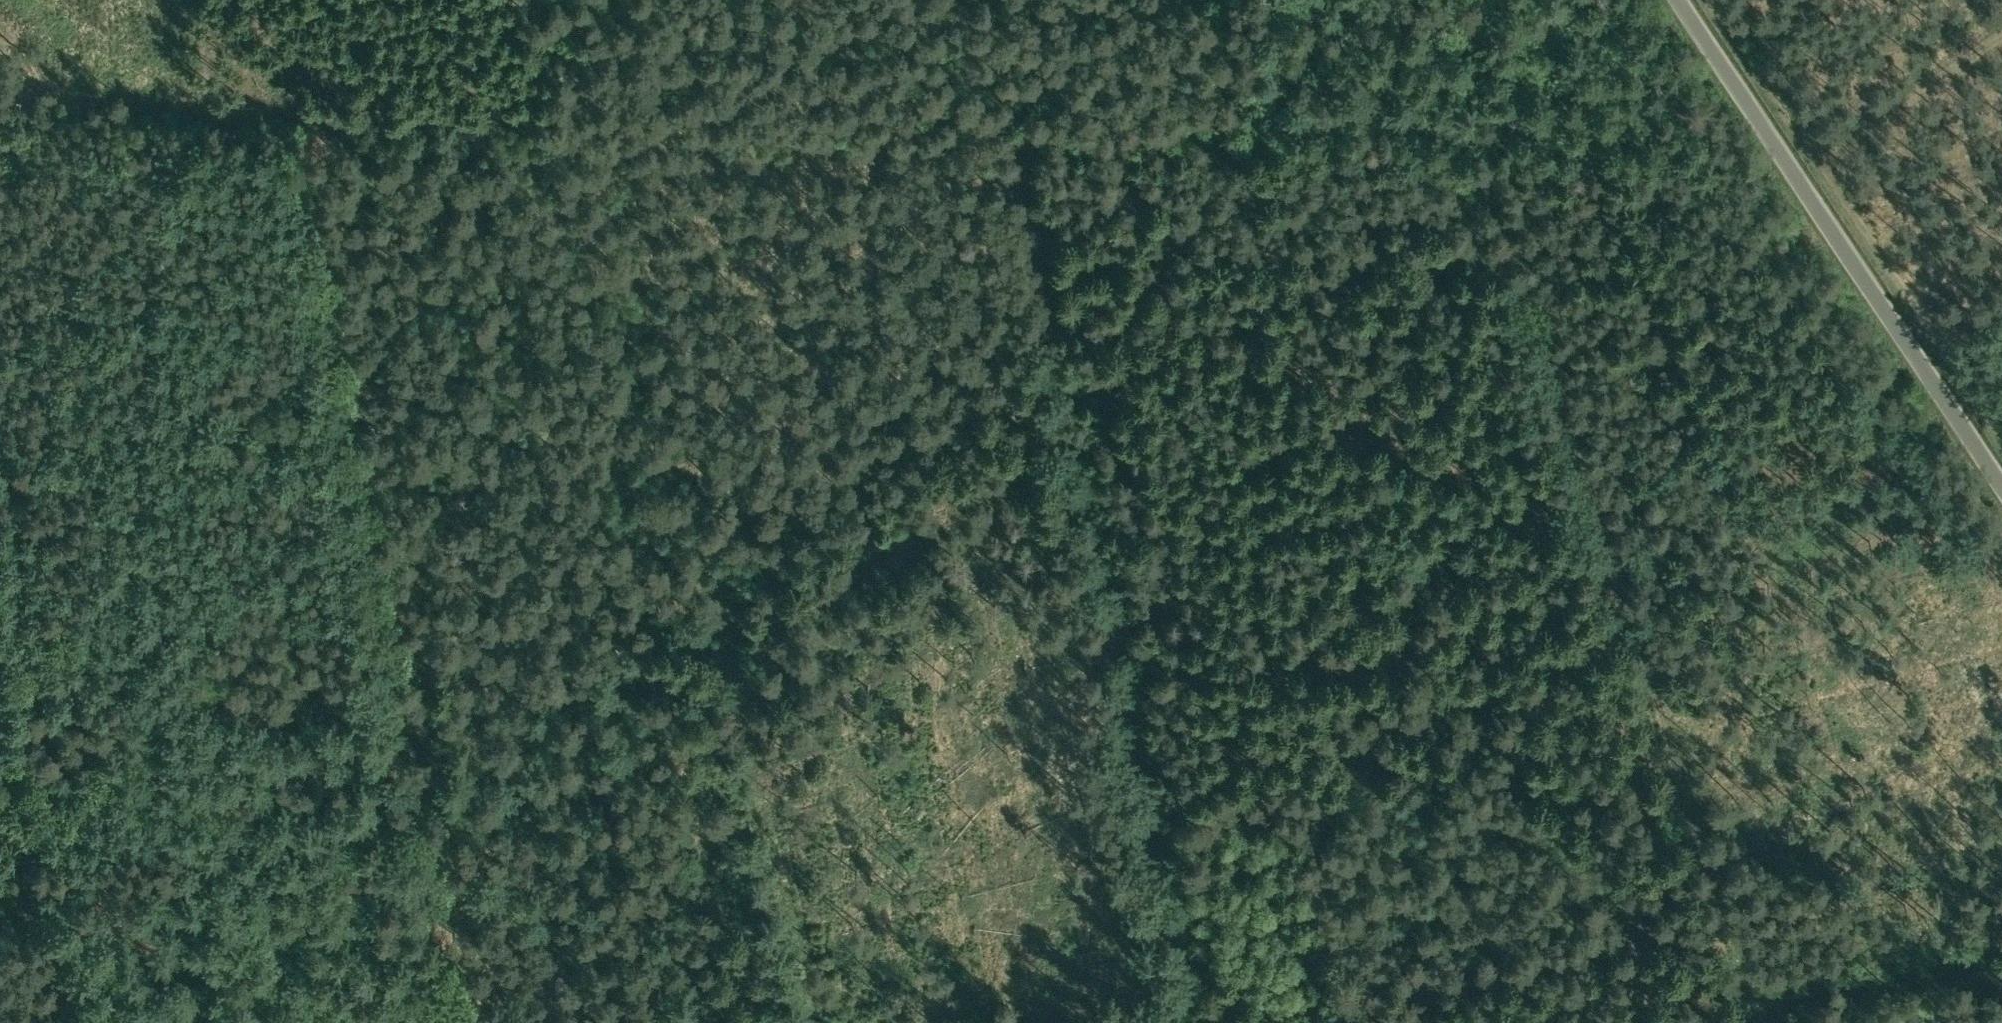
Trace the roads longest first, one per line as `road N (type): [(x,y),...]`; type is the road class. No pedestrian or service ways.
road 1 (track): [(1773,1022),(1493,193)]
road 2 (unclassified): [(1674,0),(2001,494)]

